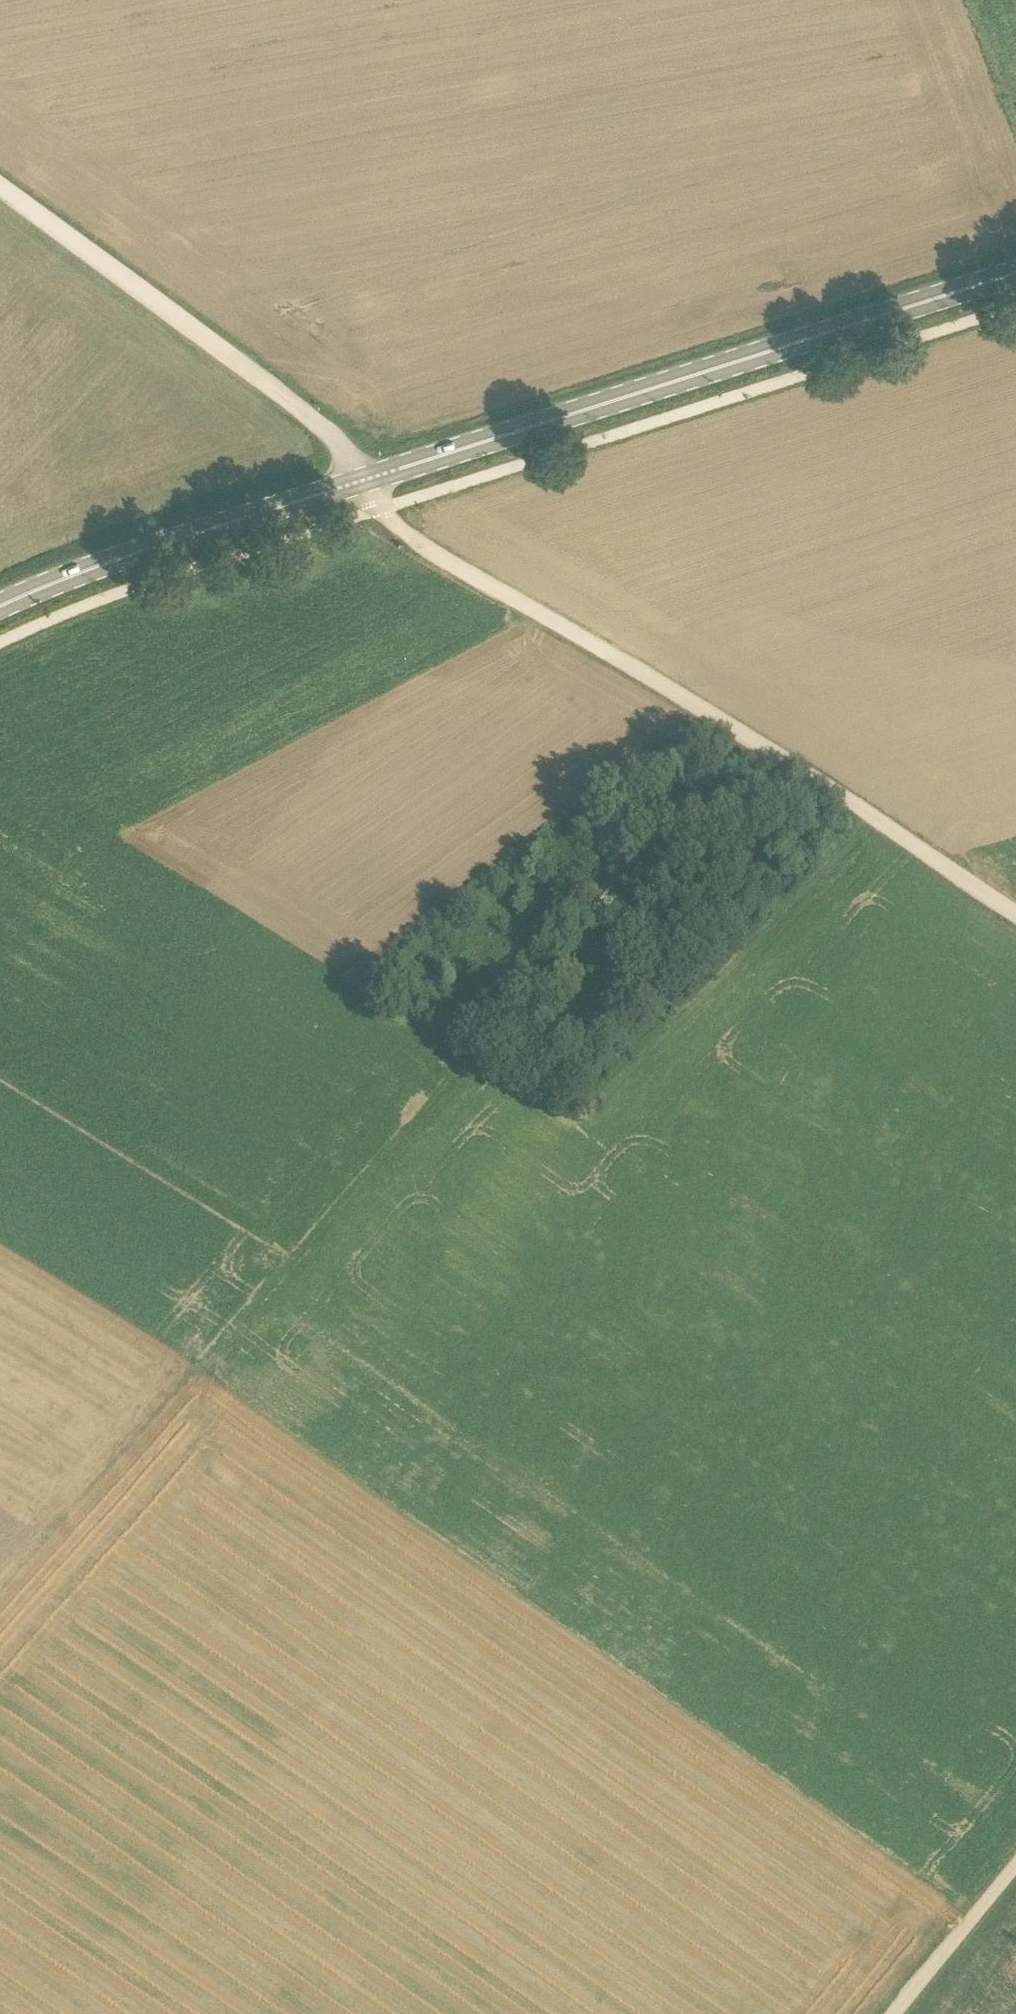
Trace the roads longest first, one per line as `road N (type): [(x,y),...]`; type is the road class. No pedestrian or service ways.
road 1 (track): [(0,195),(333,437),(413,545),(1015,916)]
road 2 (tertiary): [(0,608),(171,540),(1015,274)]
road 3 (track): [(1015,1874),(901,2013)]

